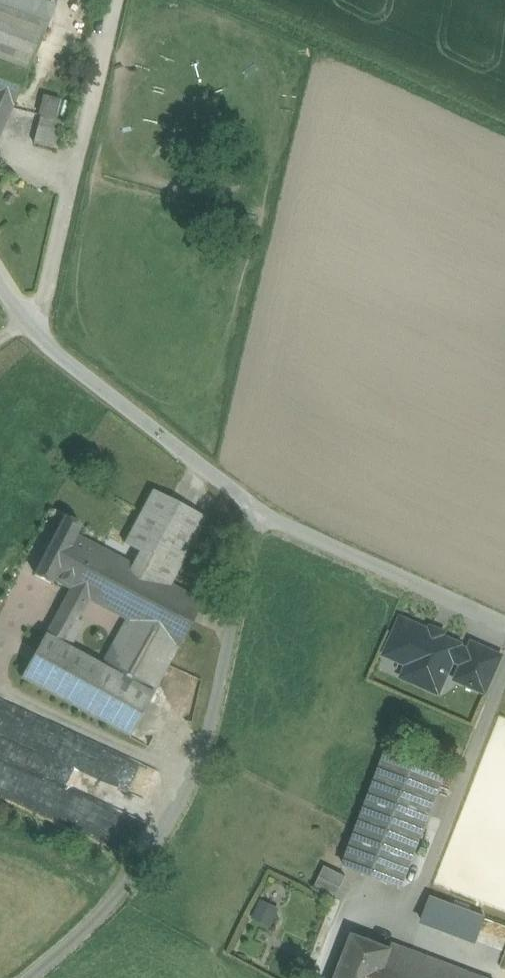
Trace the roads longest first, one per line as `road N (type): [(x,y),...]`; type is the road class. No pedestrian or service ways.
road 1 (residential): [(0,282),(36,342),(256,513),(504,624)]
road 2 (track): [(117,0),(36,342)]

